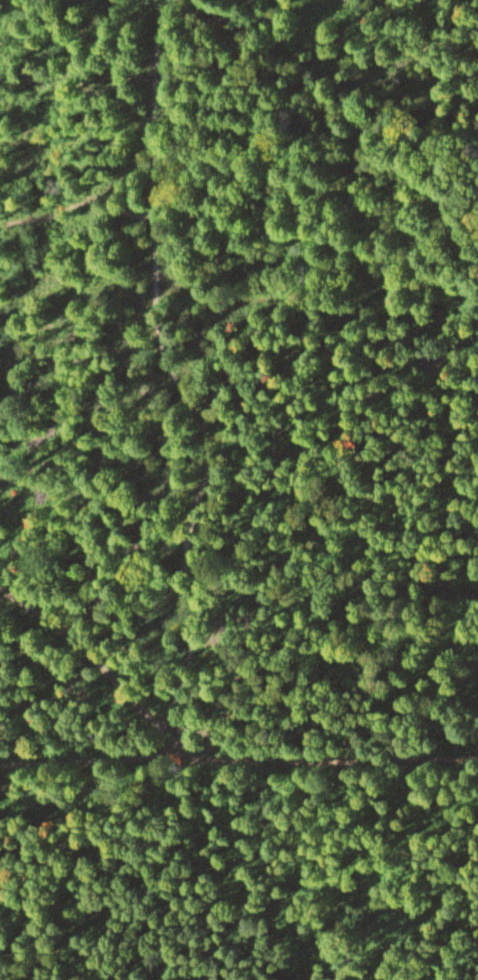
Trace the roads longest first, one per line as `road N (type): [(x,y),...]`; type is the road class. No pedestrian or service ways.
road 1 (track): [(0,759),(477,757)]

